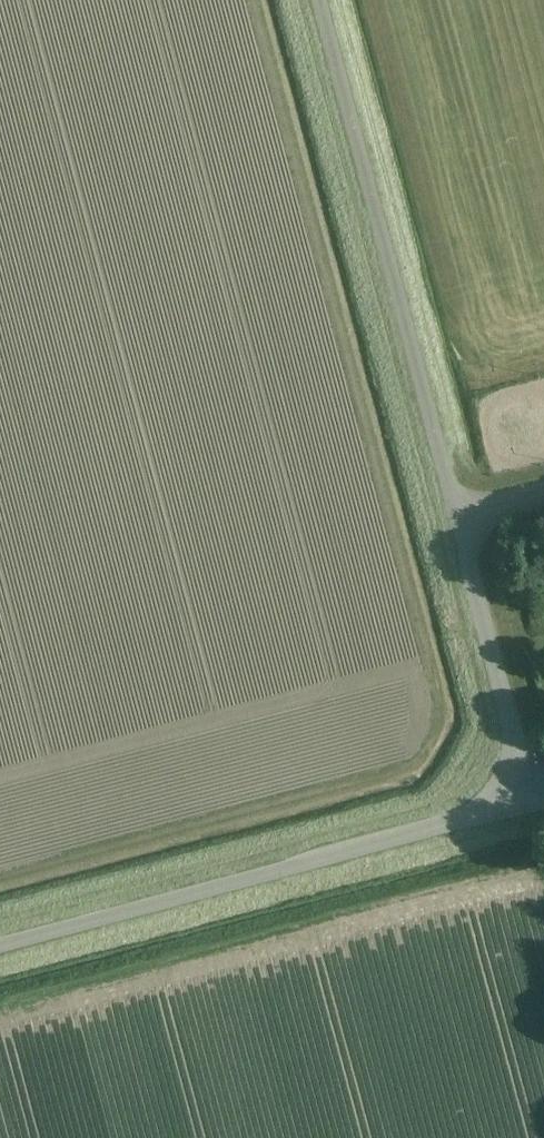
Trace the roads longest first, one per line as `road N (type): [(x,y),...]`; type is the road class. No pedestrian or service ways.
road 1 (unclassified): [(320,0),(514,733),(509,775),(483,810),(455,823),(0,944)]

